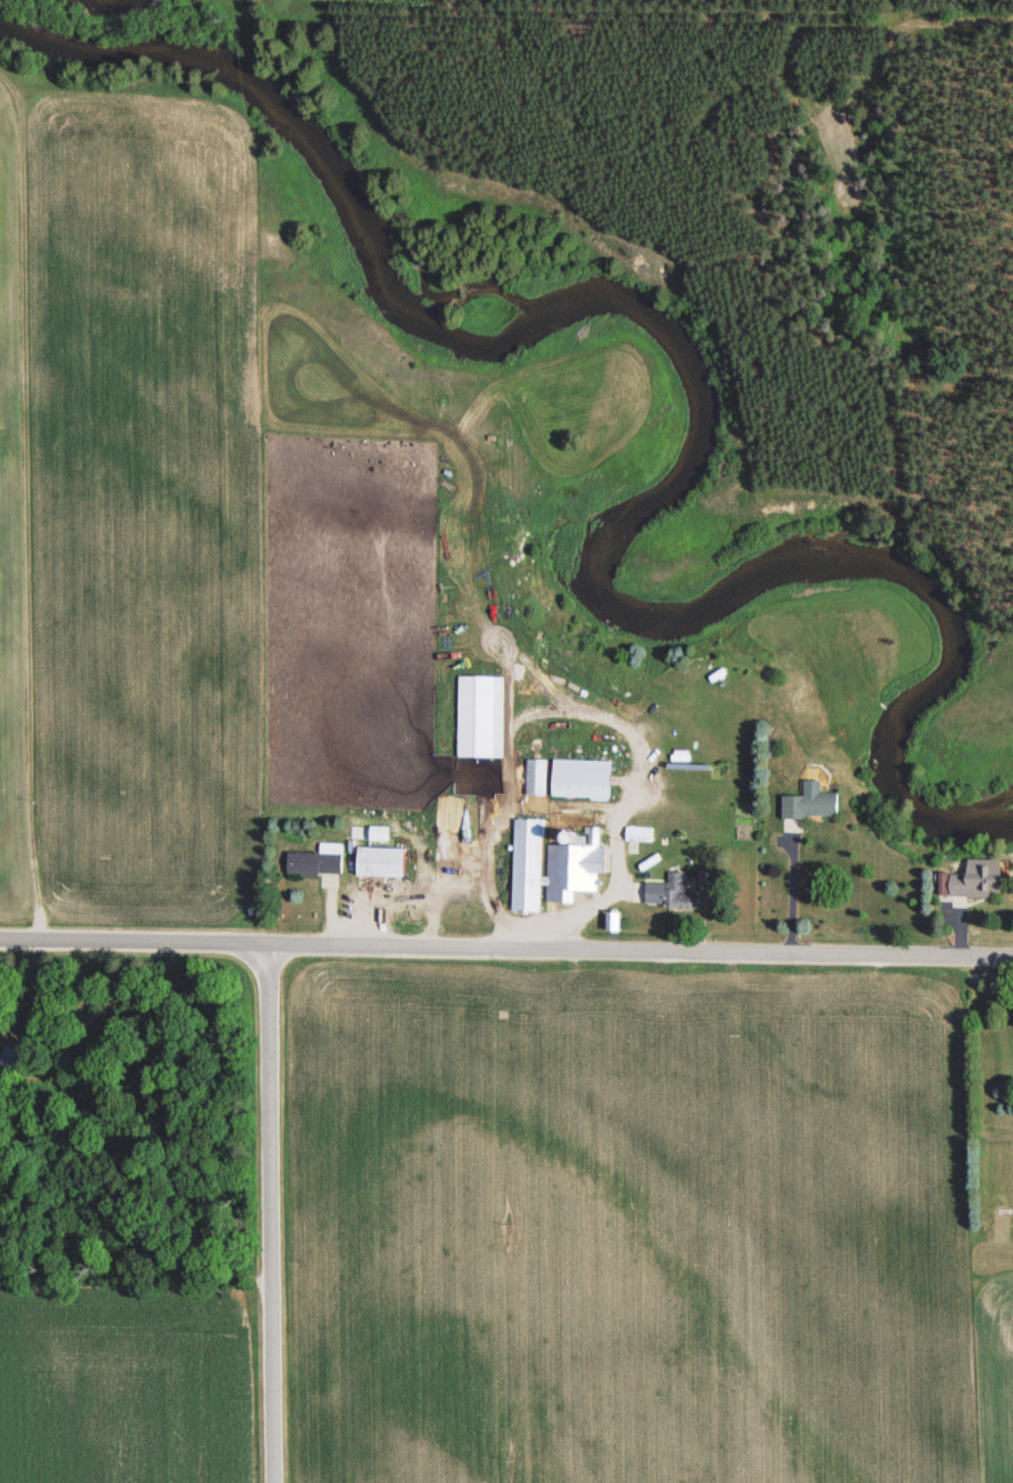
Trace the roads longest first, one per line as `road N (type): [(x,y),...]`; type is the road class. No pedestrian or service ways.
road 1 (residential): [(1012,957),(0,941)]
road 2 (residential): [(272,1482),(270,947)]

